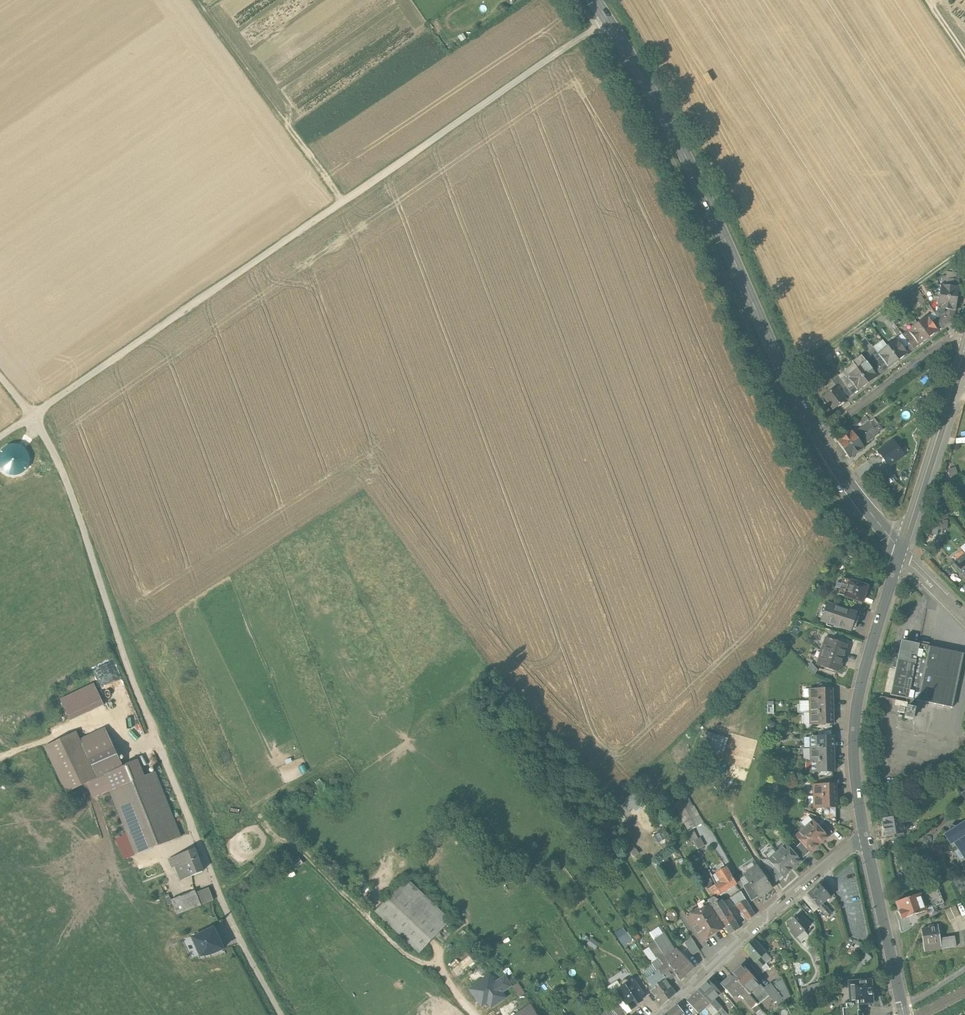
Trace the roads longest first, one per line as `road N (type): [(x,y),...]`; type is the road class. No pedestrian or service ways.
road 1 (track): [(33,416),(608,19)]
road 2 (secondary): [(816,433),(692,169),(595,0)]
road 3 (residential): [(281,1014),(208,866),(123,652)]
road 4 (secondary): [(865,832),(854,737),(861,678),(901,550)]
road 5 (residential): [(865,832),(657,1014)]
road 6 (track): [(123,652),(65,475),(33,416)]
road 7 (track): [(344,201),(195,0)]
road 8 (tertiary): [(901,550),(964,362)]
road 9 (secondary): [(902,1006),(865,832)]
road 10 (residential): [(816,433),(908,363),(941,344),(964,346)]
road 11 (secondary): [(901,550),(816,433)]

